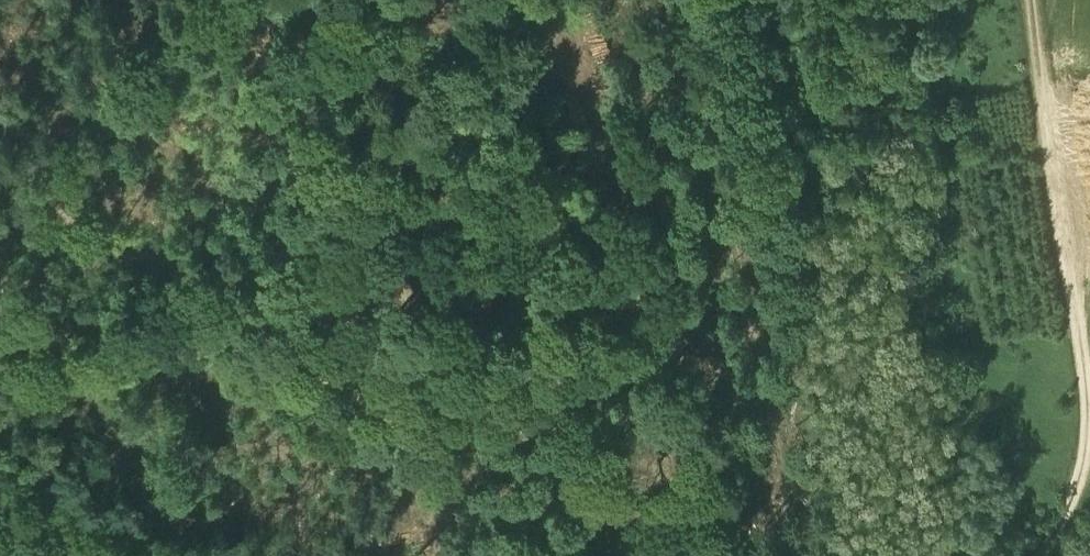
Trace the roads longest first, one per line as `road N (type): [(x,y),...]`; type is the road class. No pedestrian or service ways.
road 1 (track): [(995,555),(1059,427),(1077,352),(1040,0)]
road 2 (track): [(574,0),(667,236),(675,499),(686,555)]

